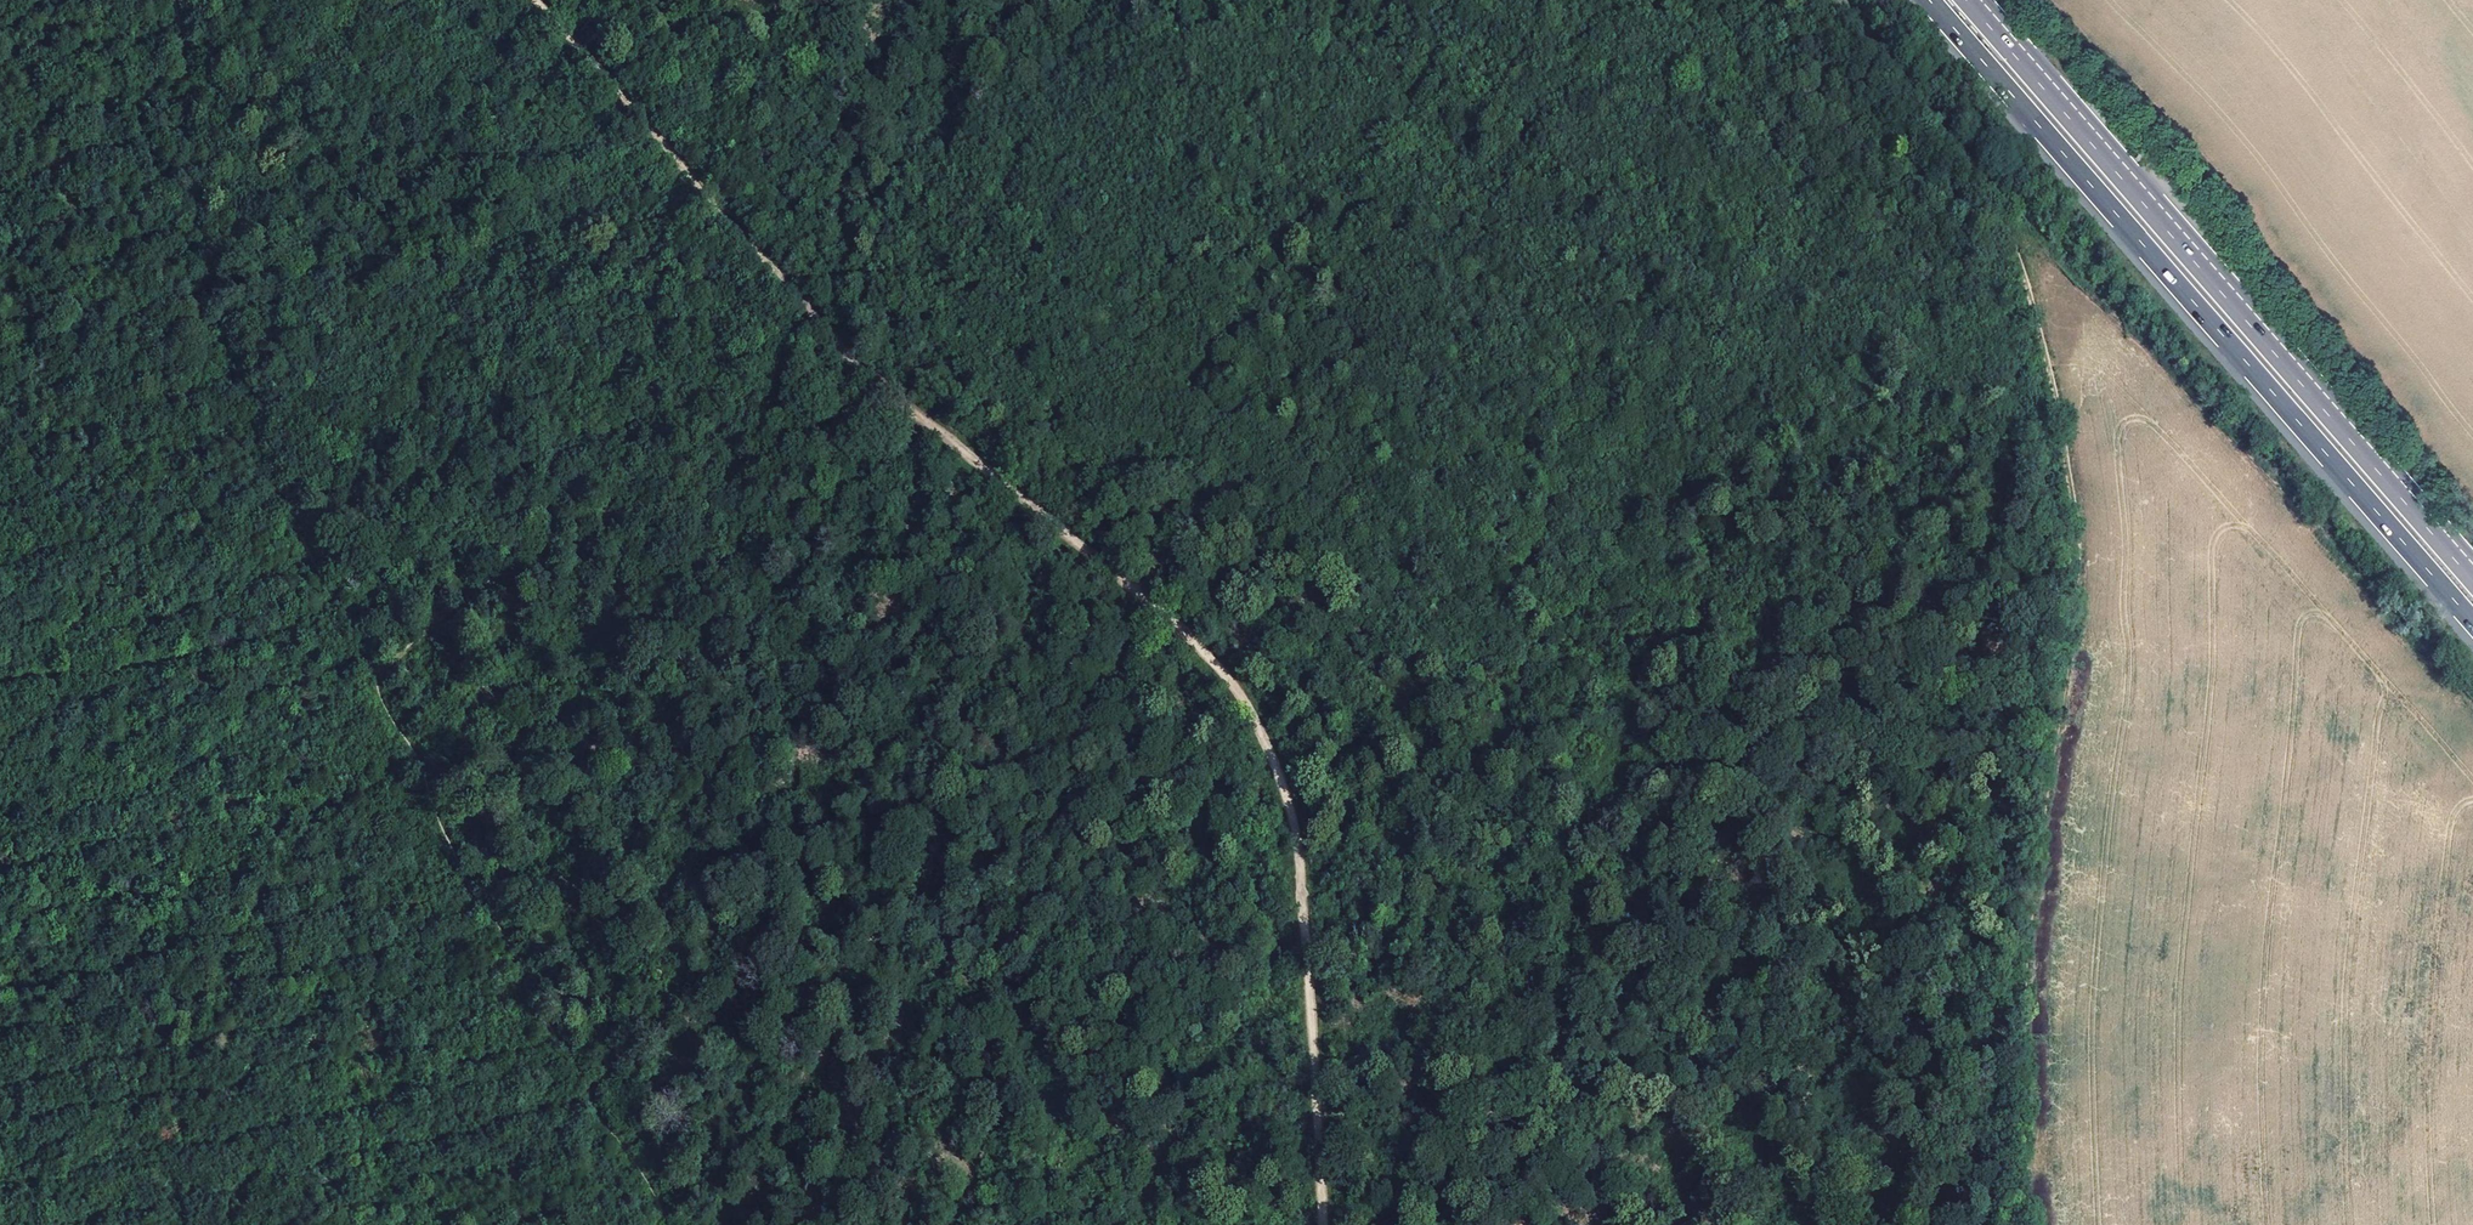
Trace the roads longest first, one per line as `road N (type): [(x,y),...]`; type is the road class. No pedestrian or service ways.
road 1 (track): [(535,0),(836,337),(1191,637),(1252,713),(1283,787),(1301,875),(1323,1224)]
road 2 (track): [(2000,1224),(2067,645),(2075,542),(2066,464),(2036,323),(1995,195),(1842,0)]
road 3 (motorway): [(1930,0),(2472,622)]
road 4 (motorway): [(2472,574),(1973,0)]

